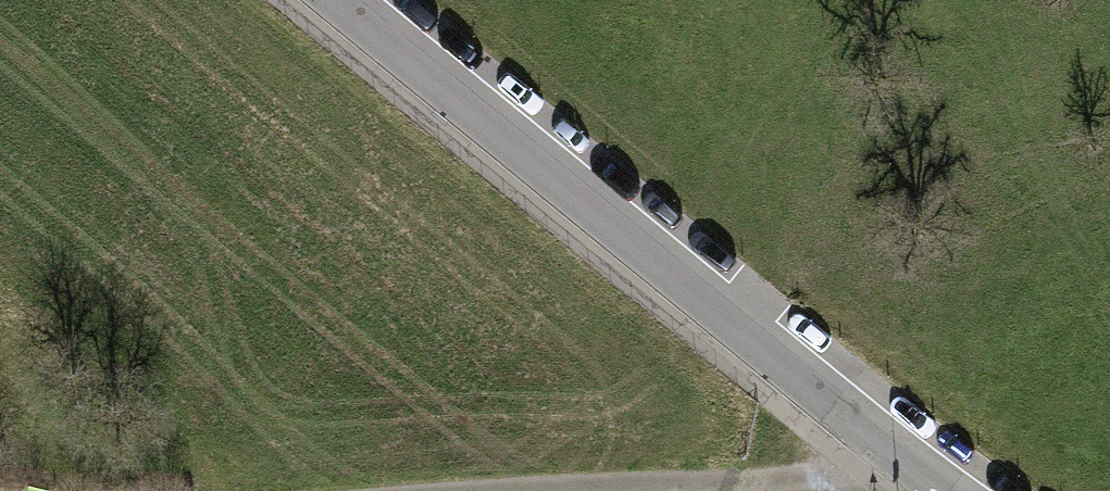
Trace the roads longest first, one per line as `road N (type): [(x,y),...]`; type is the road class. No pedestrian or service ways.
road 1 (residential): [(947,490),(852,425),(336,0)]
road 2 (track): [(909,466),(492,490)]

